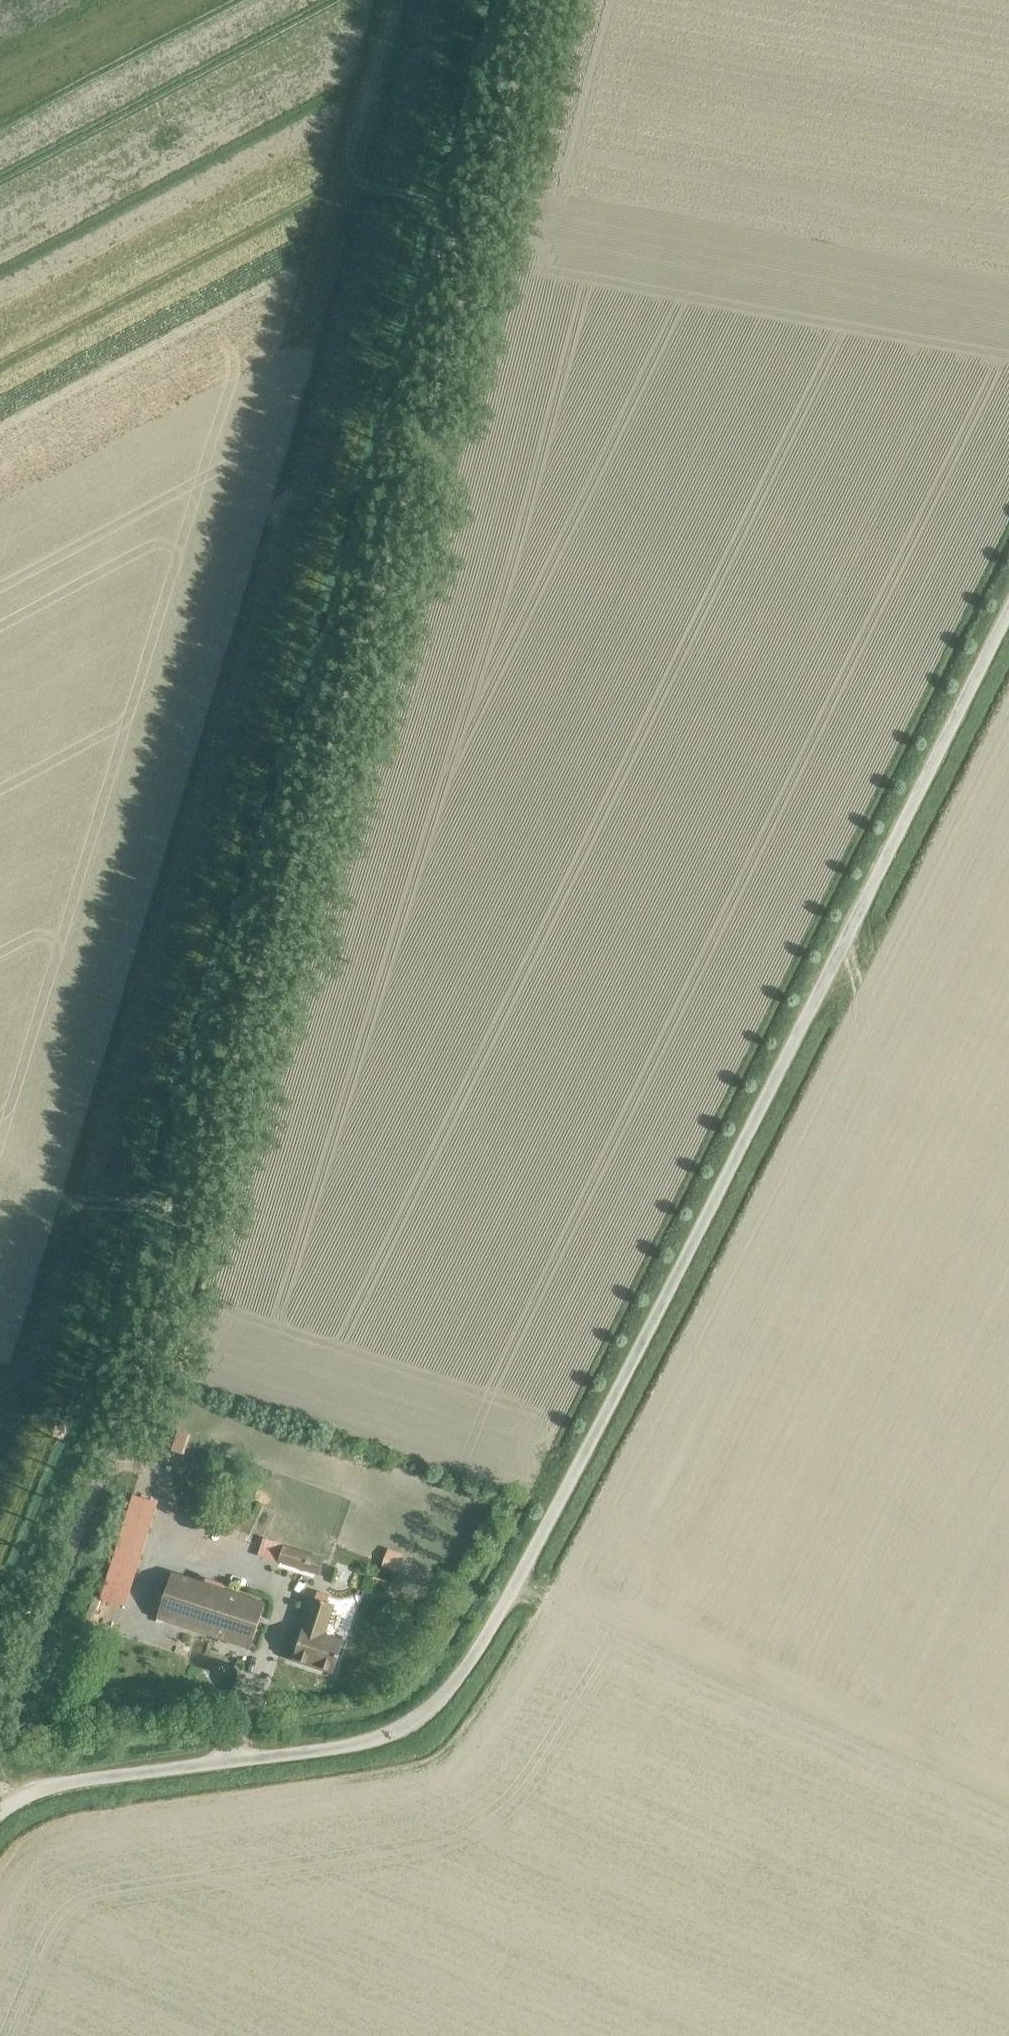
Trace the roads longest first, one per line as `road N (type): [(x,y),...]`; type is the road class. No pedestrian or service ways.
road 1 (unclassified): [(0,1809),(70,1781),(374,1741),(437,1702),(487,1633),(539,1537),(1008,607)]

